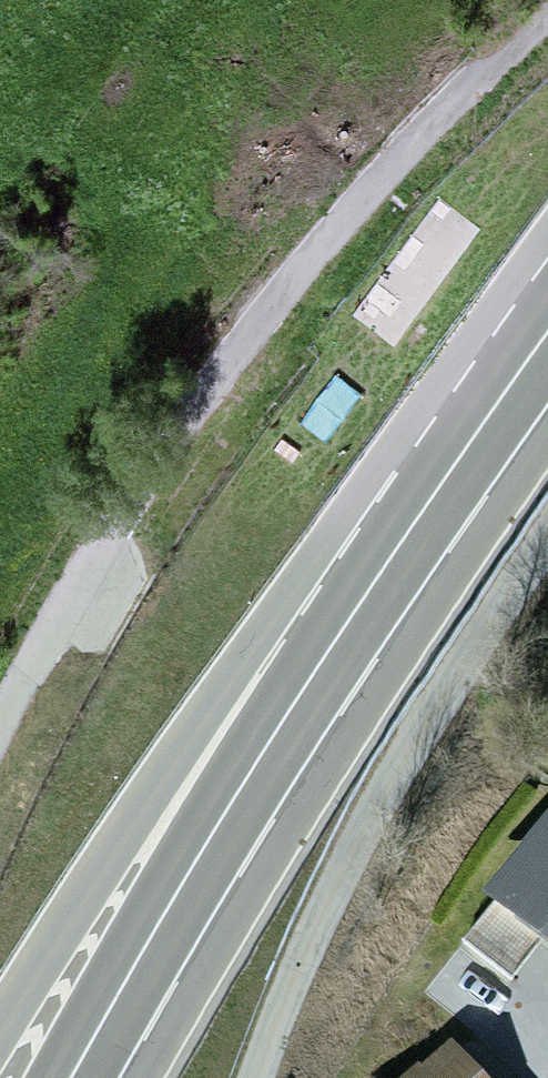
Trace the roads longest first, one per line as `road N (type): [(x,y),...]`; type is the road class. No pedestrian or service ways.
road 1 (residential): [(0,739),(30,671),(182,439),(397,163),(547,28)]
road 2 (trunk): [(547,324),(369,536),(0,1032)]
road 3 (trunk): [(72,1077),(316,672),(547,332)]

